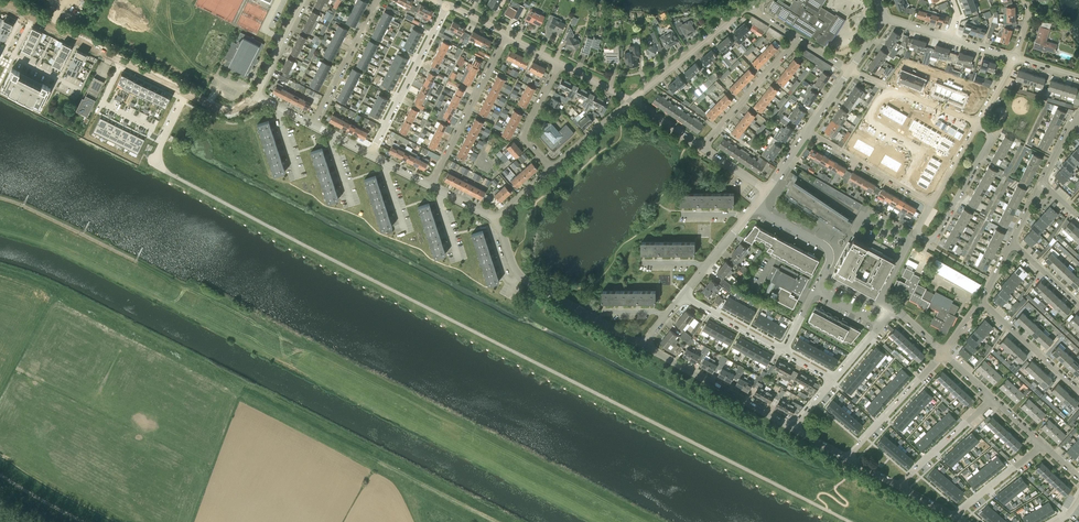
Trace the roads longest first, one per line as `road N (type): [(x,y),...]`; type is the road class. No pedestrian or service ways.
road 1 (unclassified): [(850,521),(176,178)]
road 2 (residential): [(931,204),(918,230),(930,239),(990,143),(977,122)]
road 3 (residential): [(794,428),(644,343)]
road 4 (residential): [(433,187),(507,36)]
road 5 (residential): [(371,155),(447,5)]
road 6 (residential): [(632,101),(752,4)]
road 7 (residential): [(701,147),(798,39)]
road 8 (tertiary): [(644,343),(518,274)]
road 9 (residential): [(807,132),(931,204)]
road 10 (residential): [(848,457),(943,352)]
road 11 (residential): [(313,125),(377,0)]
road 12 (residential): [(977,122),(850,71)]
road 13 (residential): [(1078,389),(980,300)]
road 14 (residential): [(899,486),(992,398)]
road 15 (residential): [(552,169),(524,133),(558,63)]

